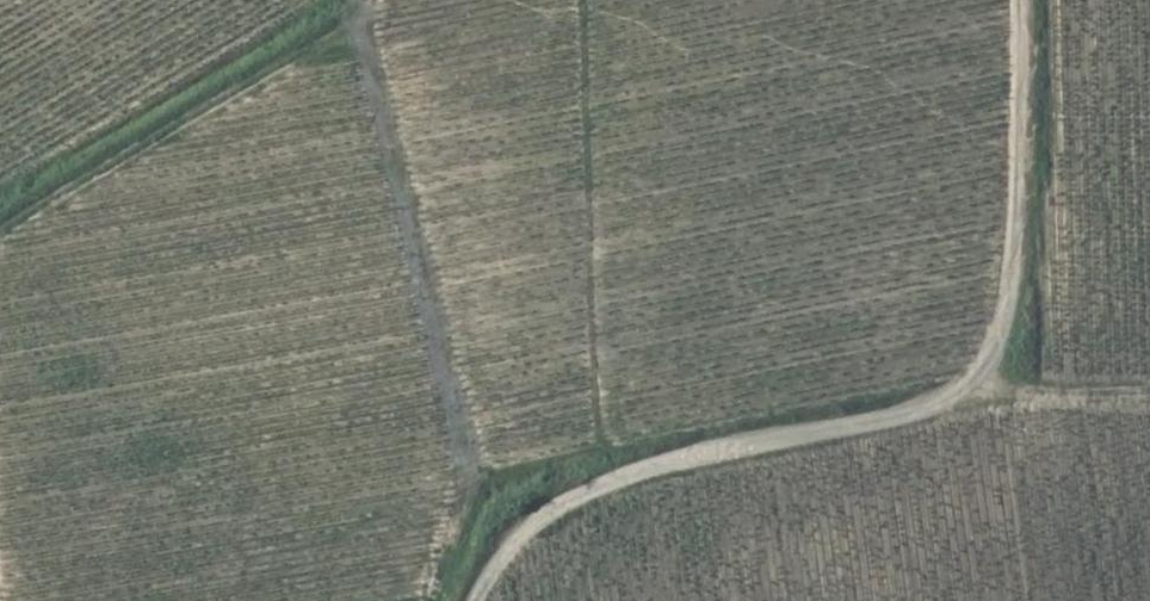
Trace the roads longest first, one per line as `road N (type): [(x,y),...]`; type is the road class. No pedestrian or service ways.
road 1 (track): [(475,600),(508,550),(560,502),(672,462),(870,422),(954,390),(999,328),(1013,277),(1024,187),(1025,0)]
road 2 (track): [(436,600),(466,472),(356,29)]
road 3 (track): [(599,486),(584,0)]
road 4 (track): [(383,0),(356,29),(0,229)]
road 5 (track): [(954,390),(1149,393)]

